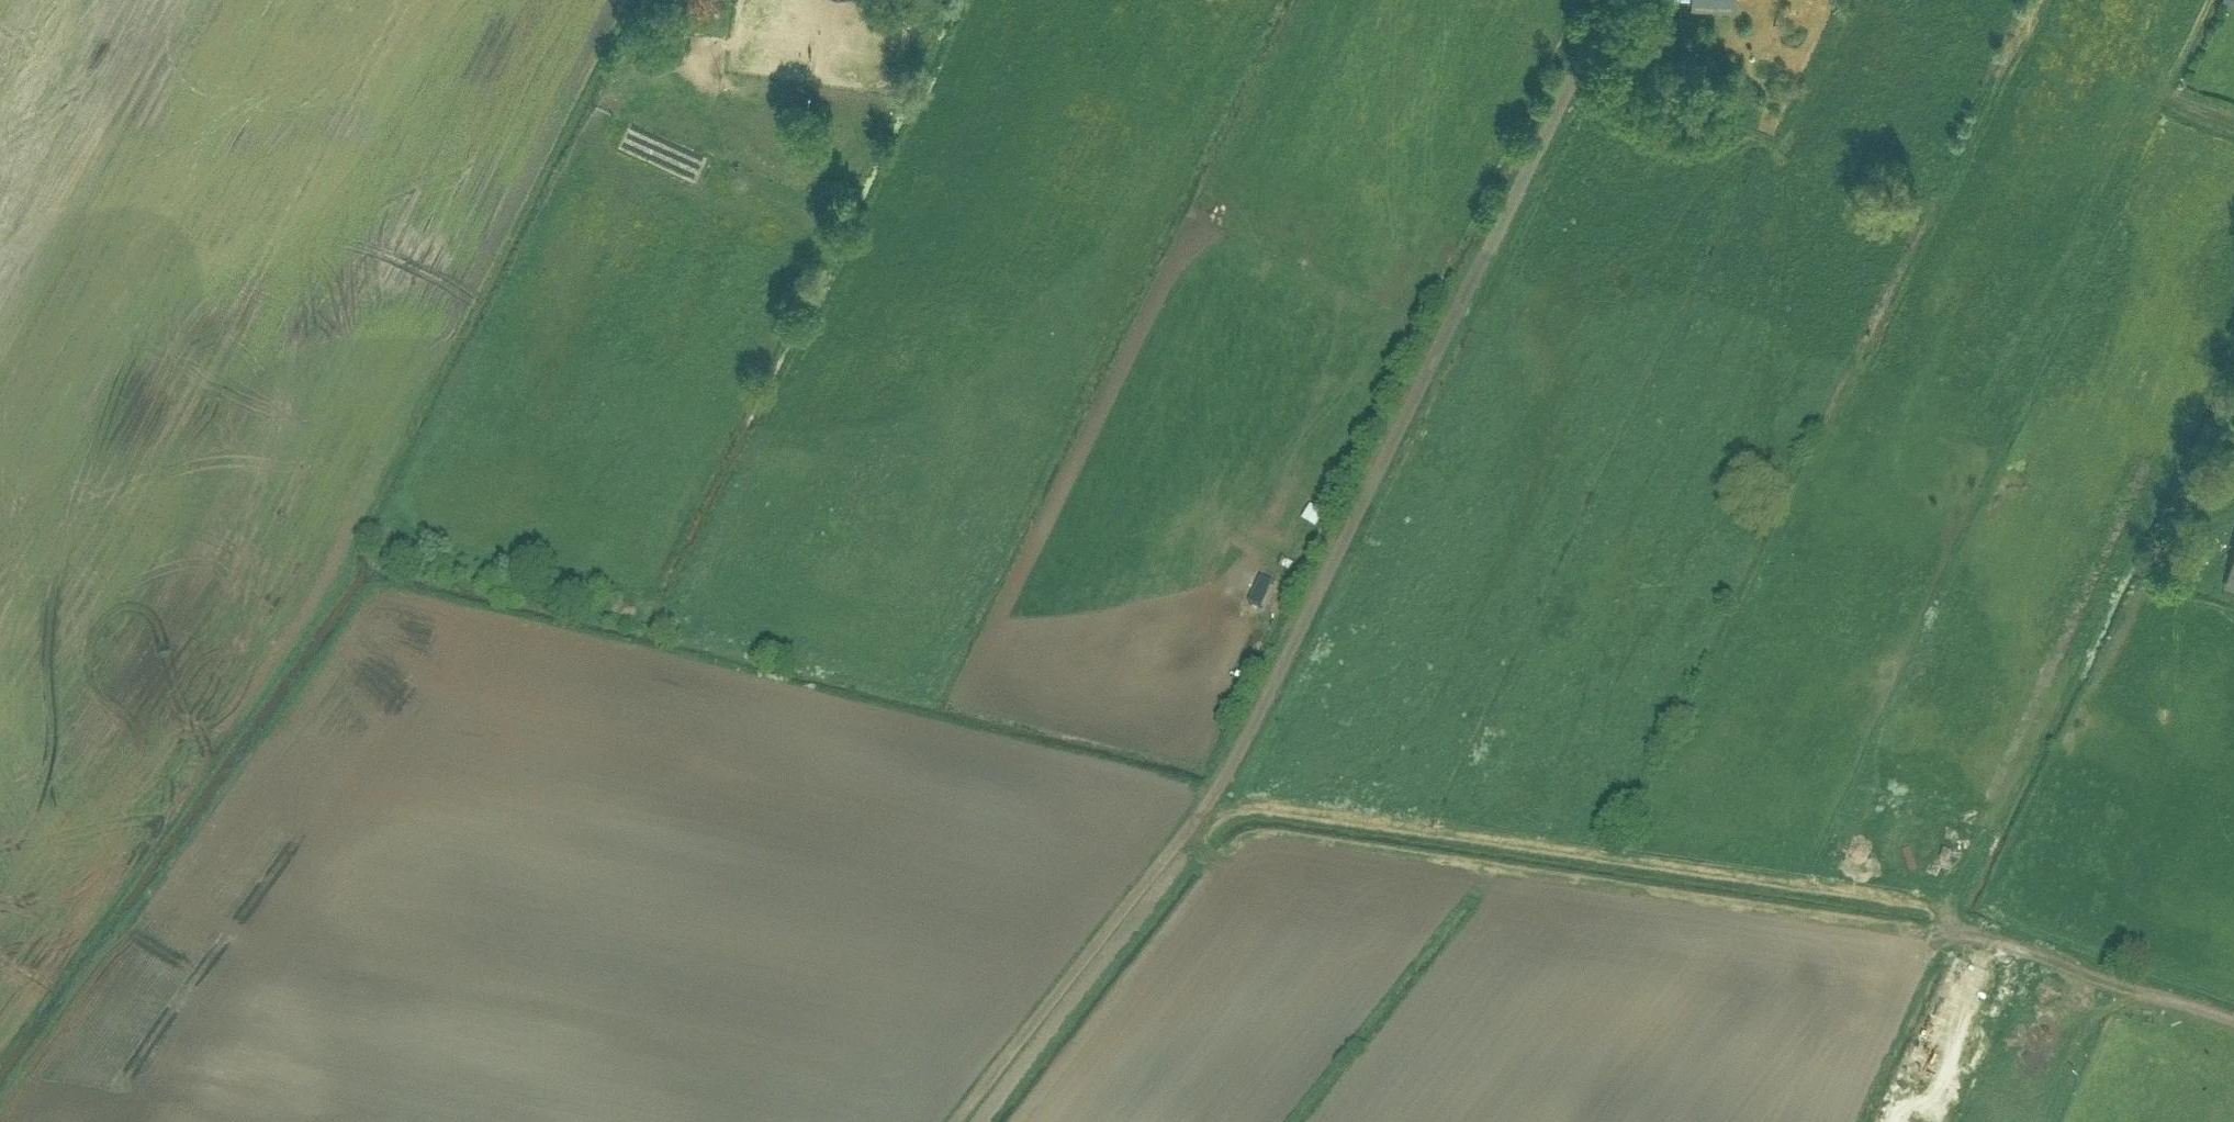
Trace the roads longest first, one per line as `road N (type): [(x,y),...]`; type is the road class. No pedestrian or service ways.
road 1 (unclassified): [(1606,0),(1244,745),(1182,837),(957,1121)]
road 2 (track): [(2233,1026),(1996,941),(1922,952)]

